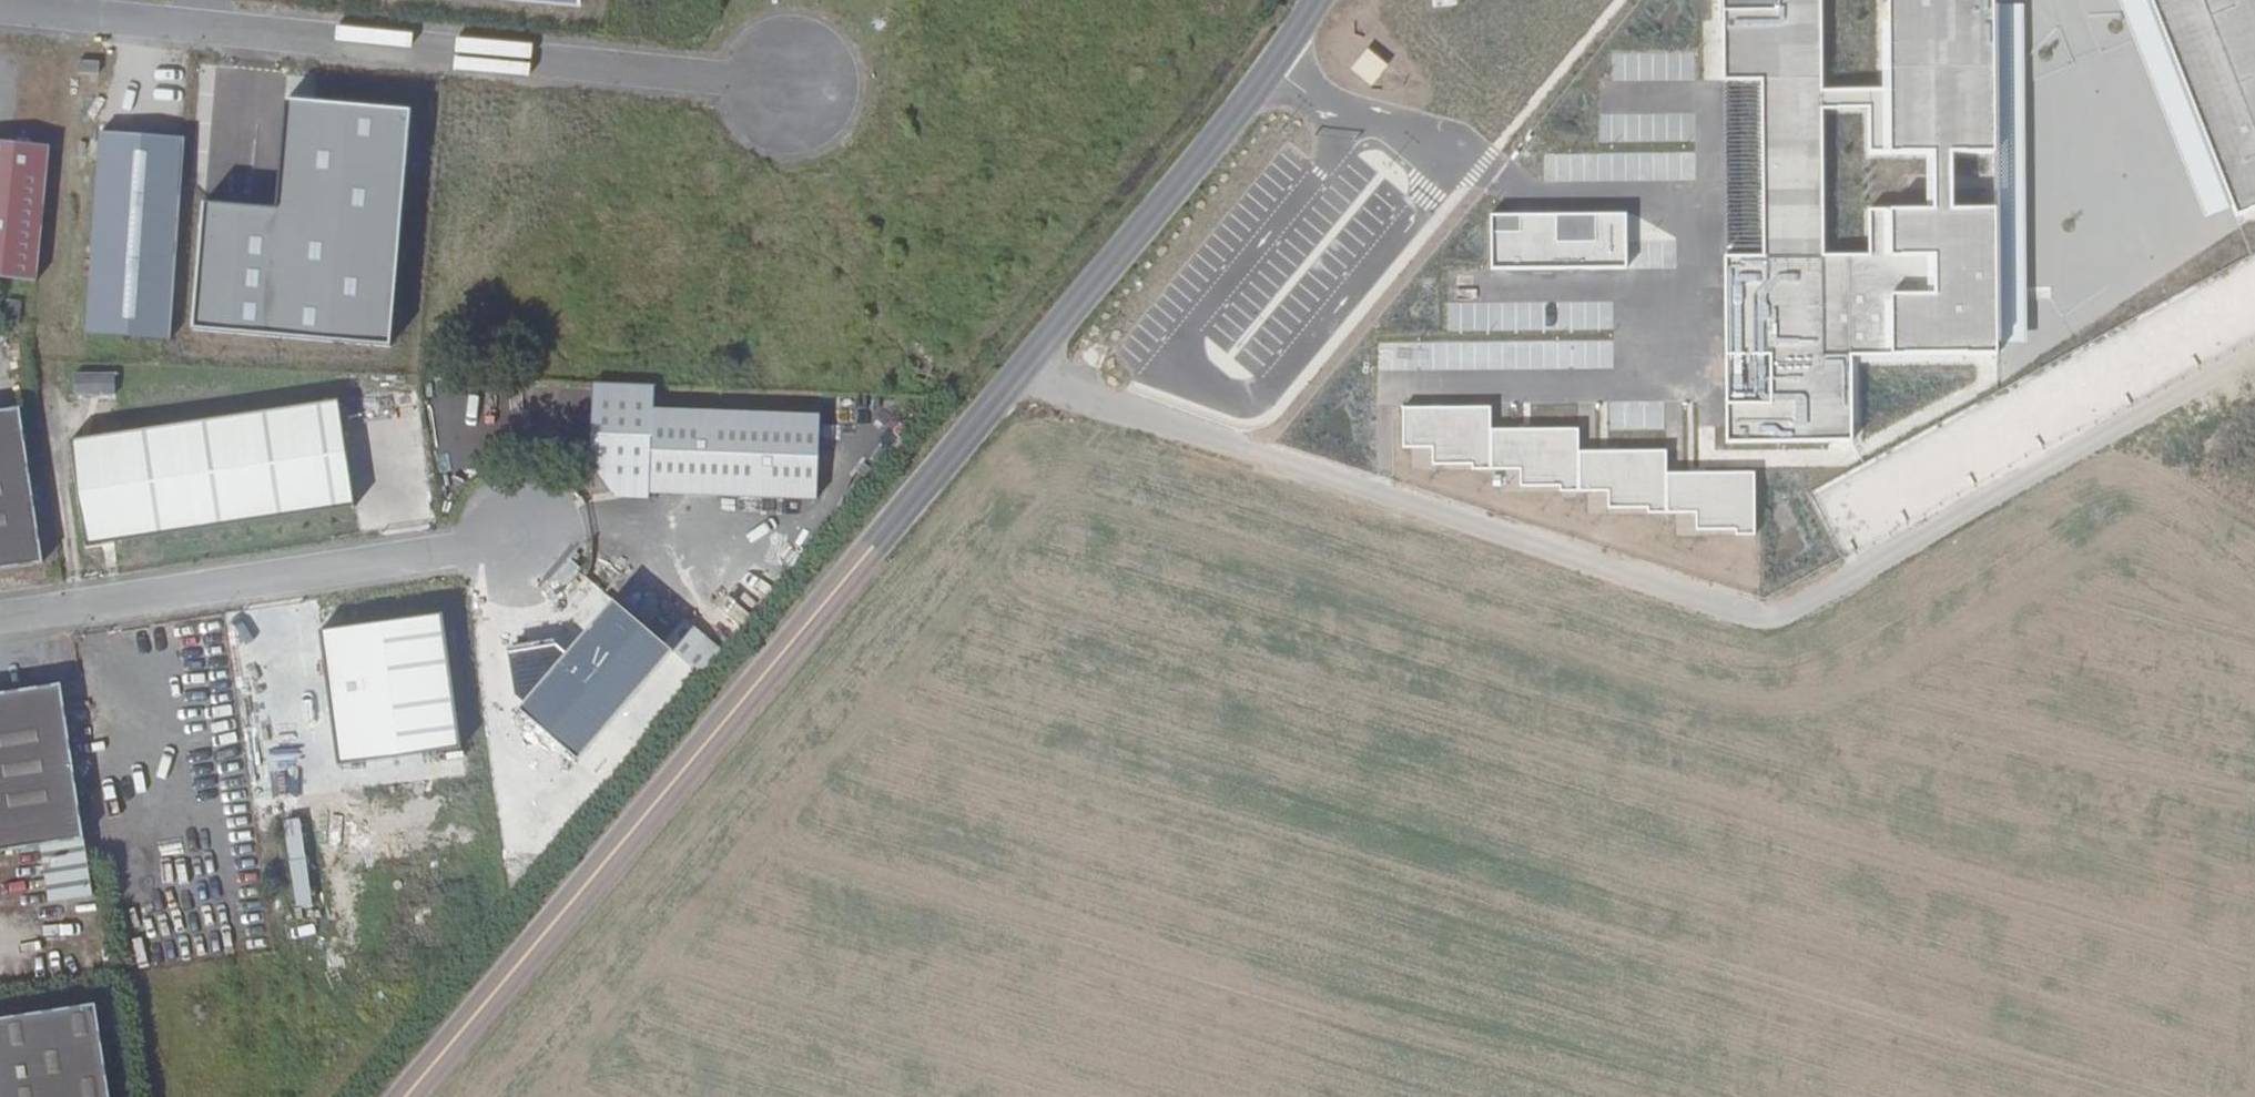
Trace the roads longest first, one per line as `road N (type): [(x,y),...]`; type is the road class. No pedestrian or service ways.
road 1 (tertiary): [(1323,0),(1272,81),(989,404),(412,1096)]

